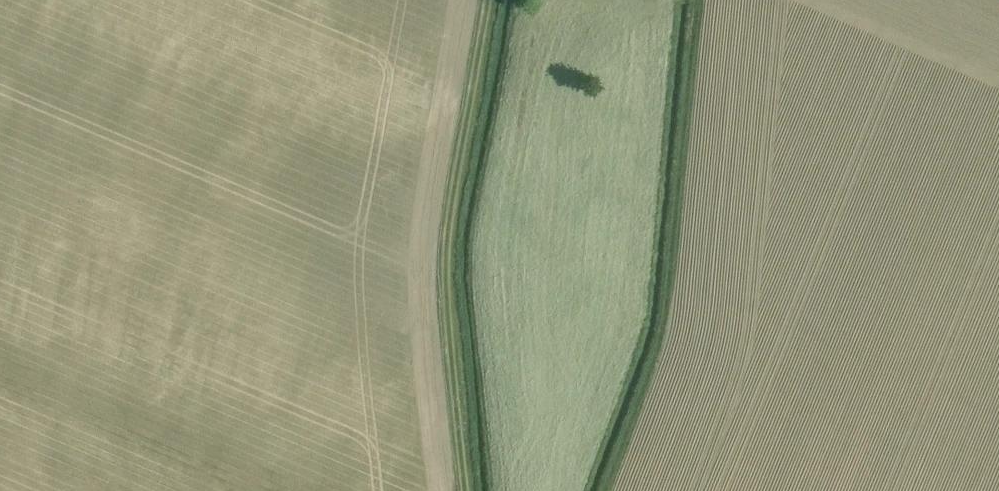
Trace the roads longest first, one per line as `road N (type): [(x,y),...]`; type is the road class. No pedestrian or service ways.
road 1 (track): [(605,490),(664,329),(699,0)]
road 2 (track): [(487,0),(444,259),(464,490)]

